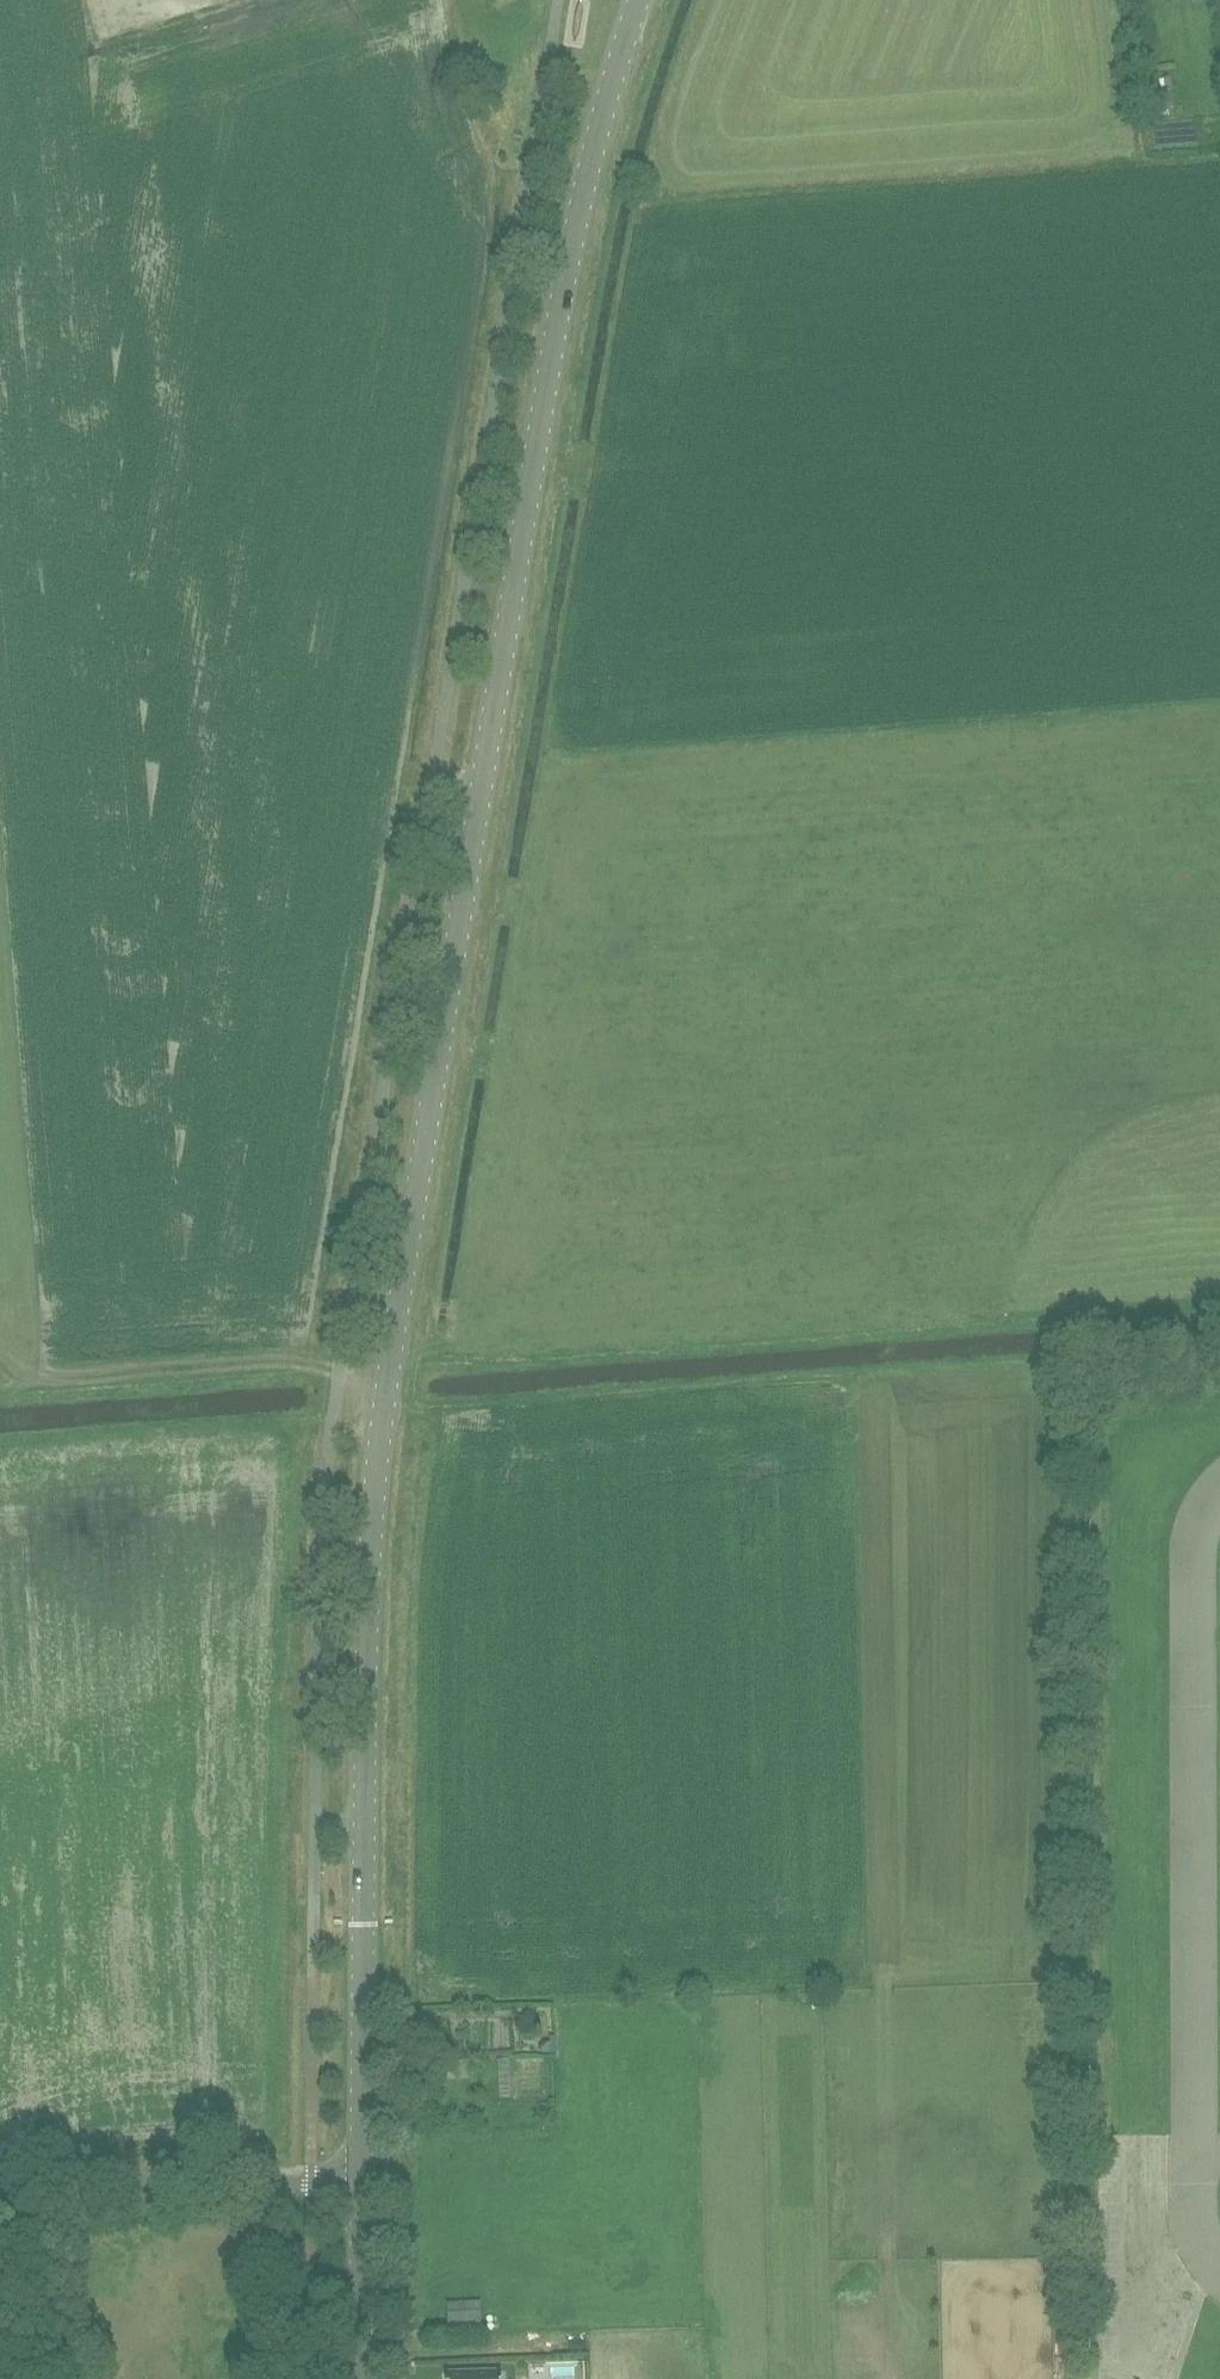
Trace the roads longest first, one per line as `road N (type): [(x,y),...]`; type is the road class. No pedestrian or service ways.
road 1 (tertiary): [(360,2183),(364,1651),(379,1422),(584,184),(639,0)]
road 2 (unclassified): [(0,2232),(52,2205),(133,2185),(360,2183)]
road 3 (tertiary): [(362,2378),(360,2183)]

